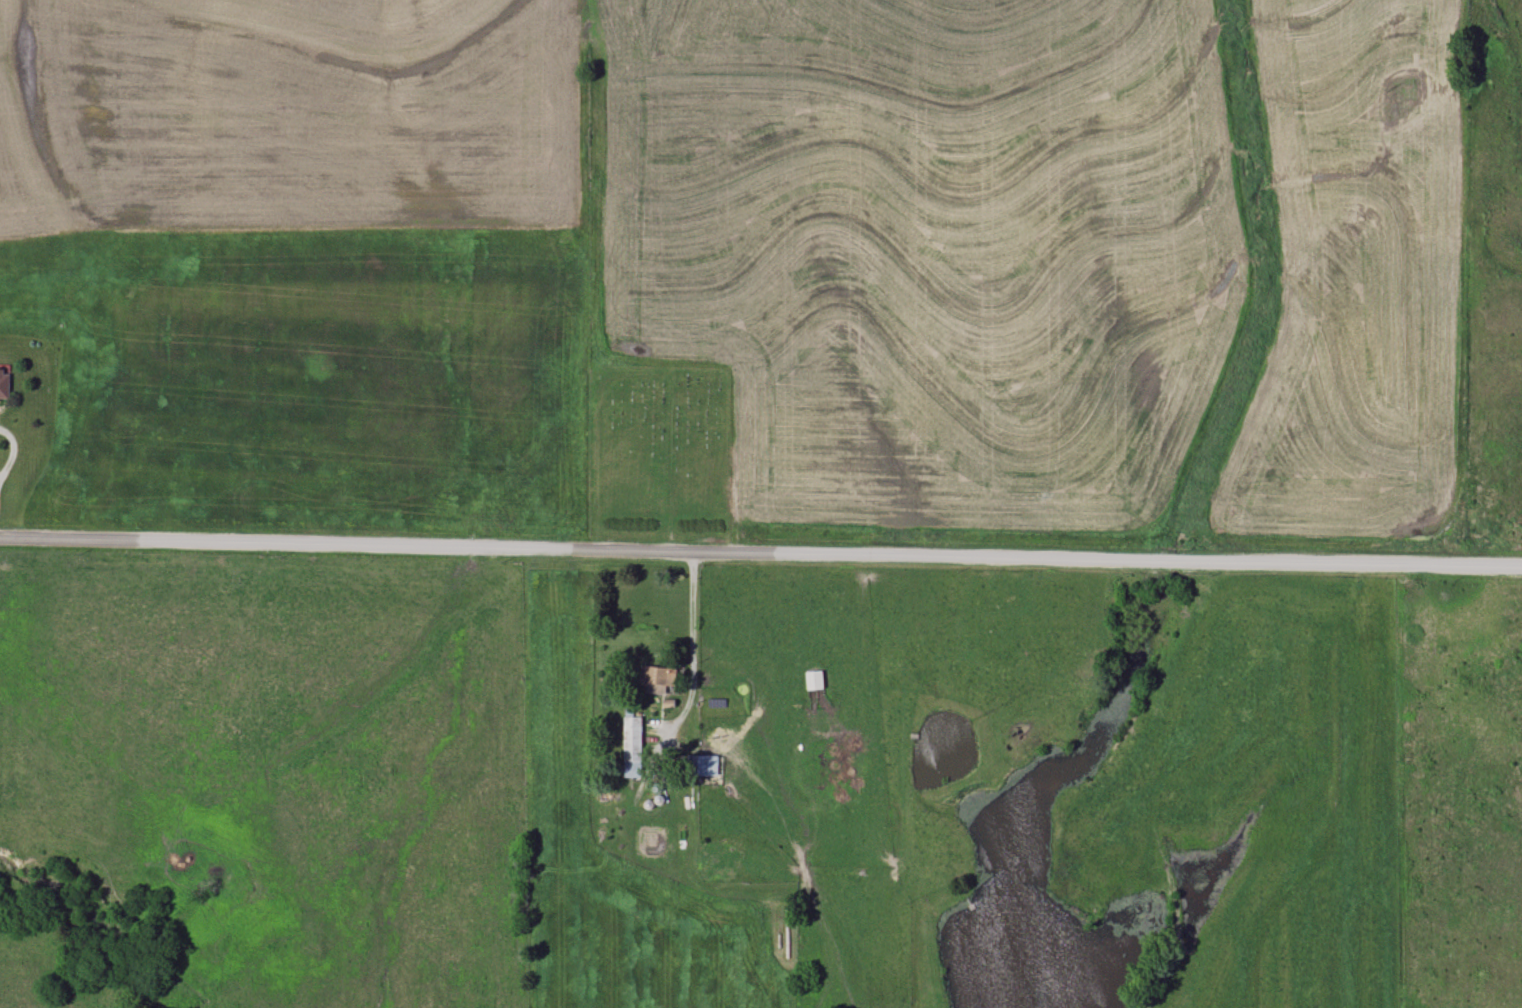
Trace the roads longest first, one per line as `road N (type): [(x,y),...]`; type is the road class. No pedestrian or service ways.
road 1 (residential): [(1521,568),(0,536)]

